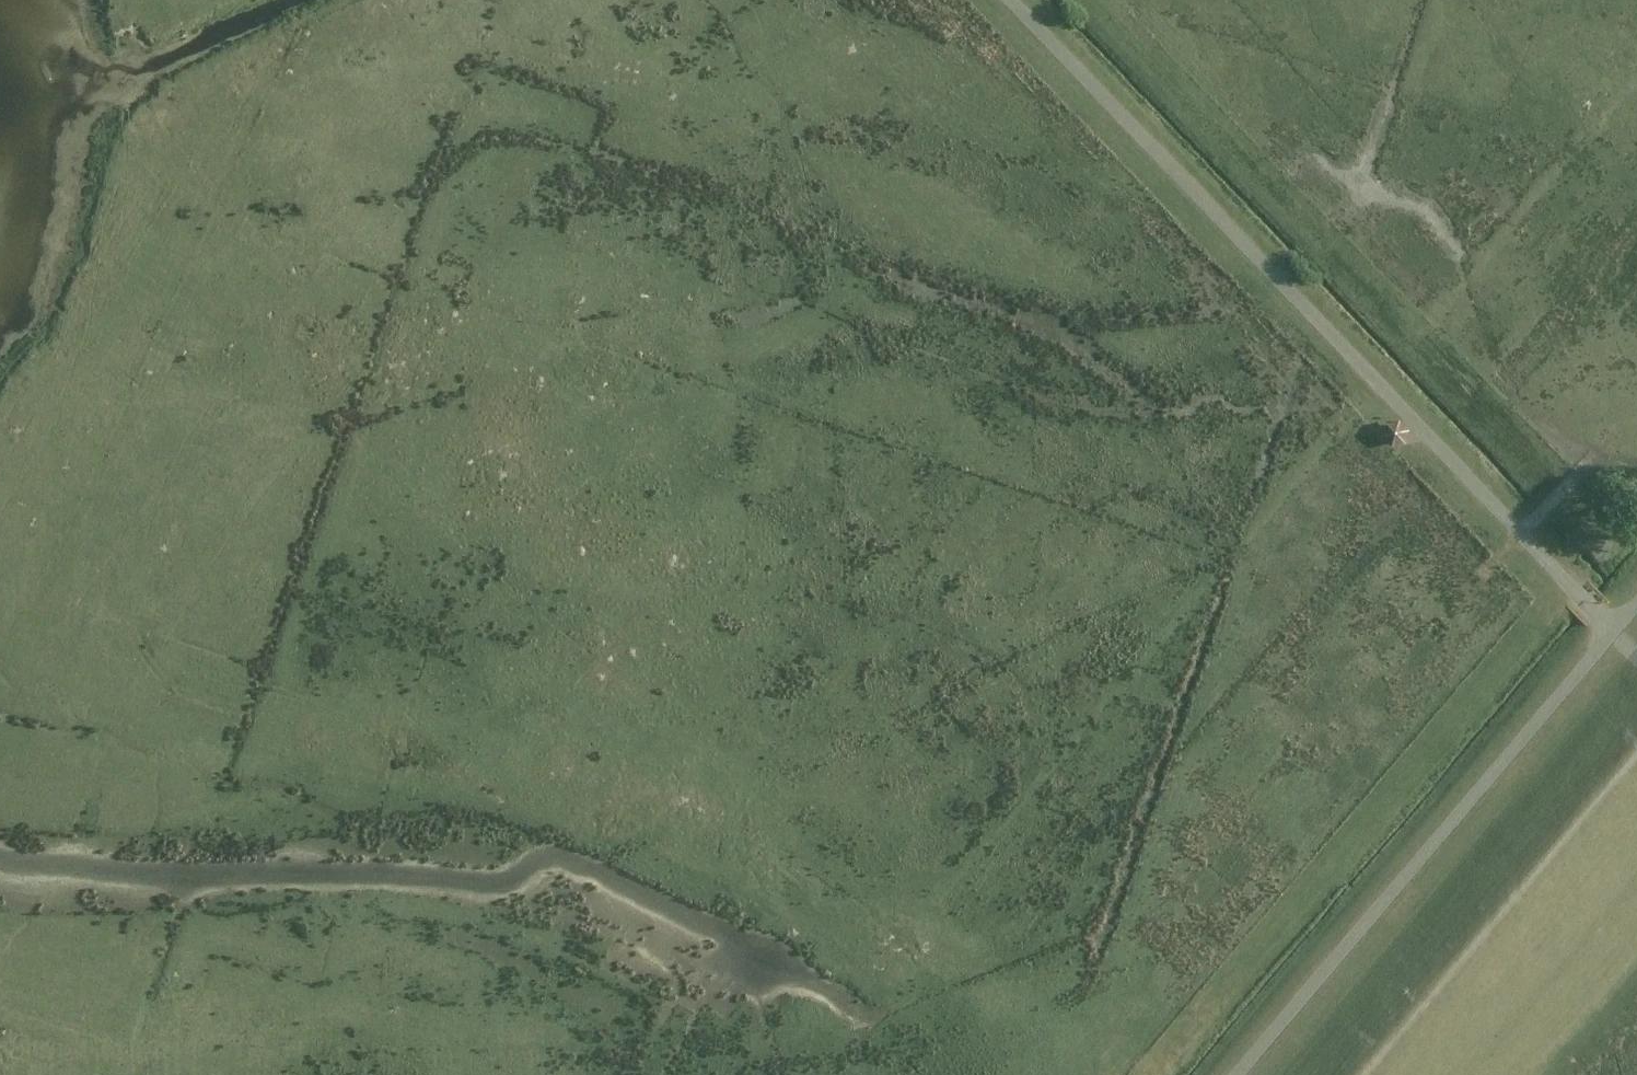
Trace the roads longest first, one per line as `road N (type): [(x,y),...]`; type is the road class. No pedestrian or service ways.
road 1 (track): [(1614,626),(1233,1074)]

